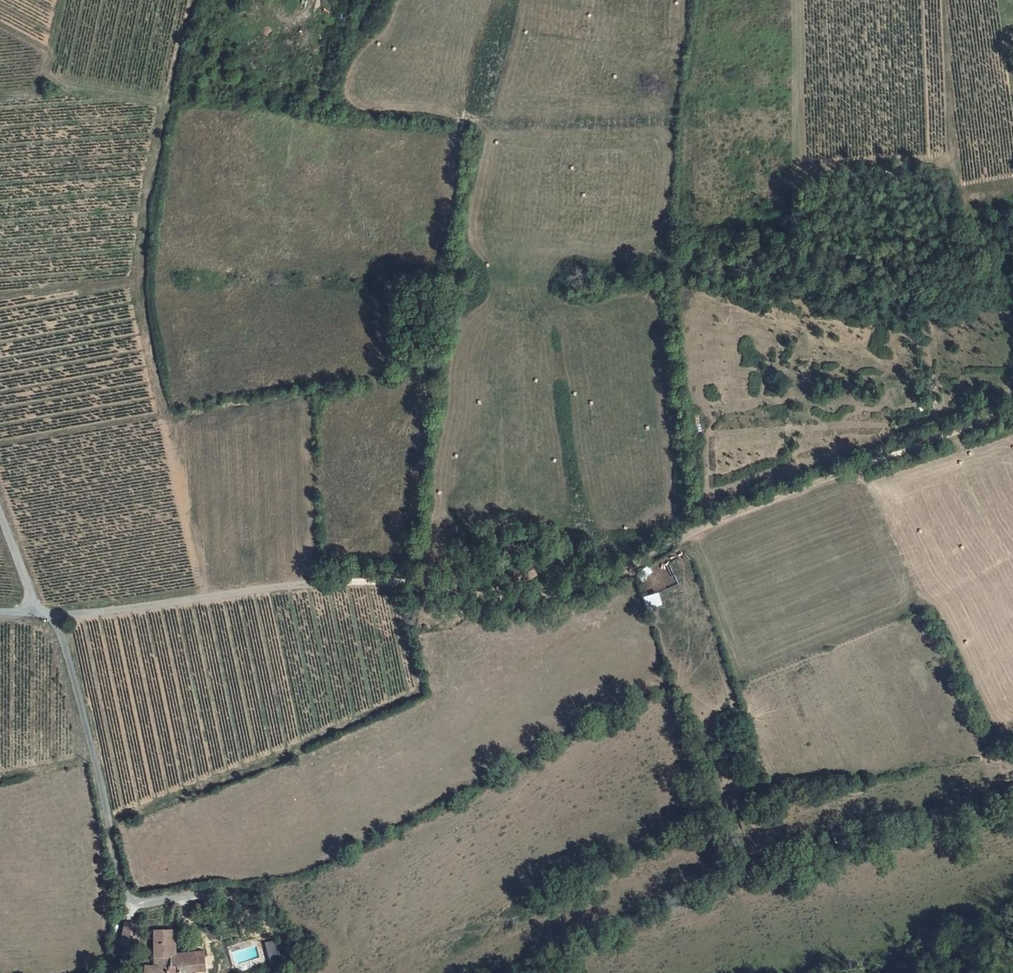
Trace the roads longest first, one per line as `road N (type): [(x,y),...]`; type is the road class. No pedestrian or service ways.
road 1 (track): [(55,617),(411,576),(473,597),(538,600),(601,580),(824,479),(1012,412)]
road 2 (track): [(201,0),(138,287),(209,597)]
road 3 (unclassified): [(36,610),(55,617),(69,656),(128,898),(147,903),(208,893)]
road 4 (track): [(284,972),(266,922),(233,891),(208,893)]

